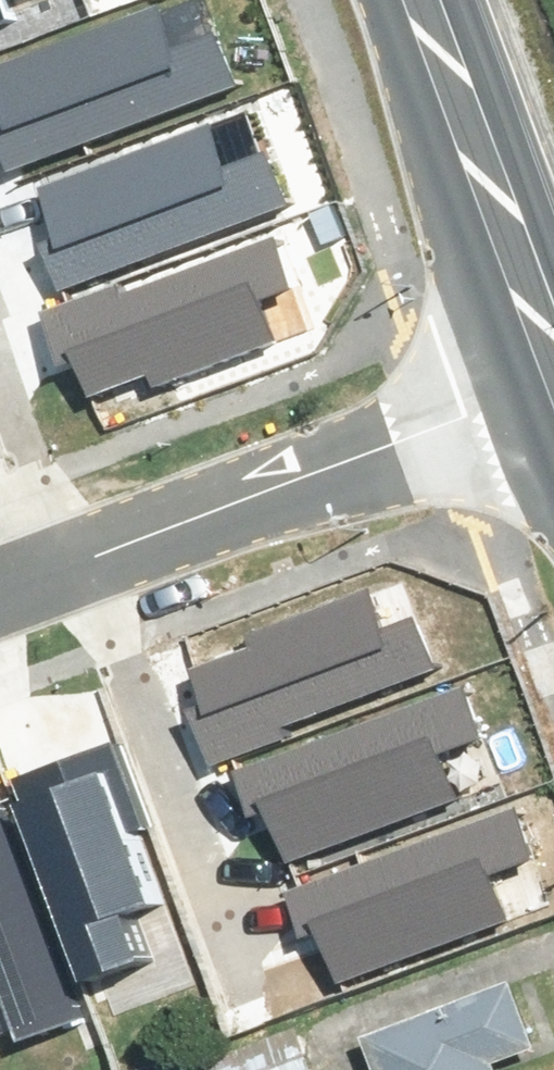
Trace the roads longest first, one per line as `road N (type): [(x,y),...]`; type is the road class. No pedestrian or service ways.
road 1 (residential): [(553,392),(0,594)]
road 2 (secondary): [(428,0),(553,332)]

